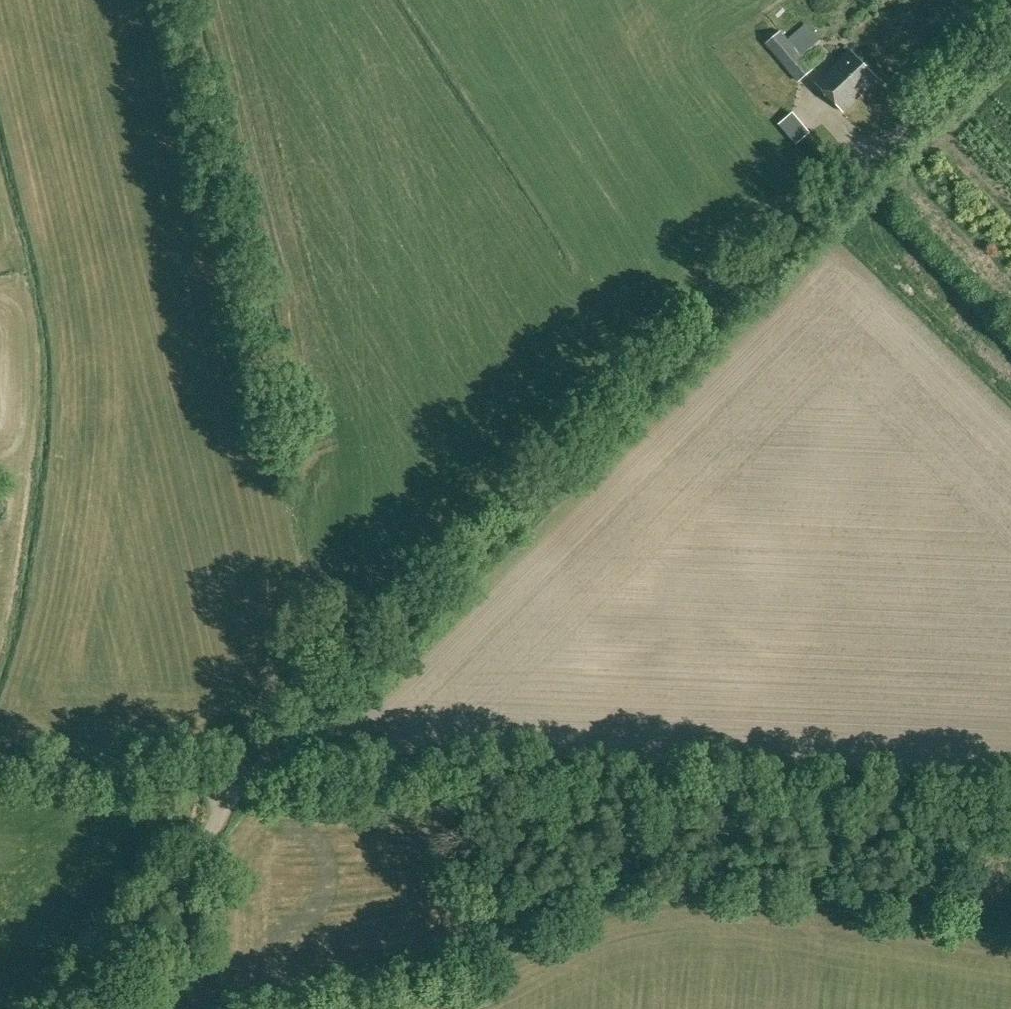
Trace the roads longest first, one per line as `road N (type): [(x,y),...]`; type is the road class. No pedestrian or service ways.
road 1 (track): [(249,776),(842,187)]
road 2 (unclassified): [(249,776),(1010,803)]
road 3 (unclassified): [(70,1008),(249,776)]
road 4 (unclassified): [(249,776),(0,767)]
road 5 (residential): [(842,187),(1010,20)]

